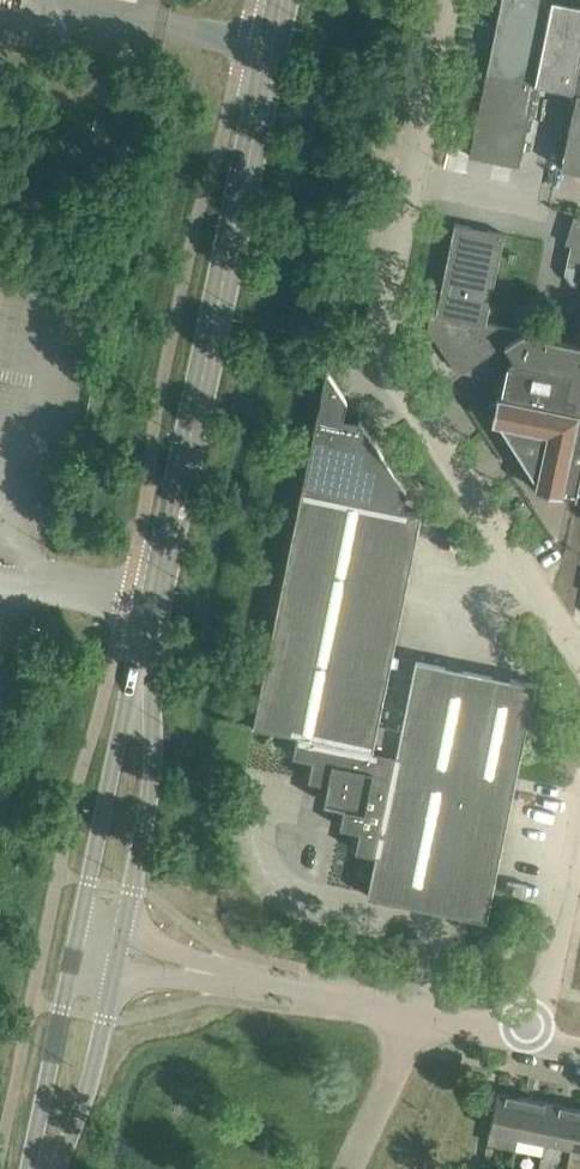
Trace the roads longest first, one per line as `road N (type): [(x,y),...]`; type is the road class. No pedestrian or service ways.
road 1 (secondary): [(139,689),(282,0)]
road 2 (residential): [(579,633),(394,352),(395,298),(419,181)]
road 3 (secondary): [(139,689),(119,739),(74,948)]
road 4 (secondary): [(123,939),(153,761),(139,689)]
road 5 (secondary): [(74,948),(38,1126),(45,1168)]
road 6 (secondary): [(45,1168),(90,1087),(116,973)]
road 7 (residential): [(419,181),(455,0)]
road 8 (residential): [(347,1168),(421,1012)]
road 9 (residential): [(553,1039),(579,883)]
road 10 (residential): [(421,1012),(281,986)]
road 11 (residential): [(553,1039),(421,1012)]
road 12 (residential): [(544,209),(419,181)]

